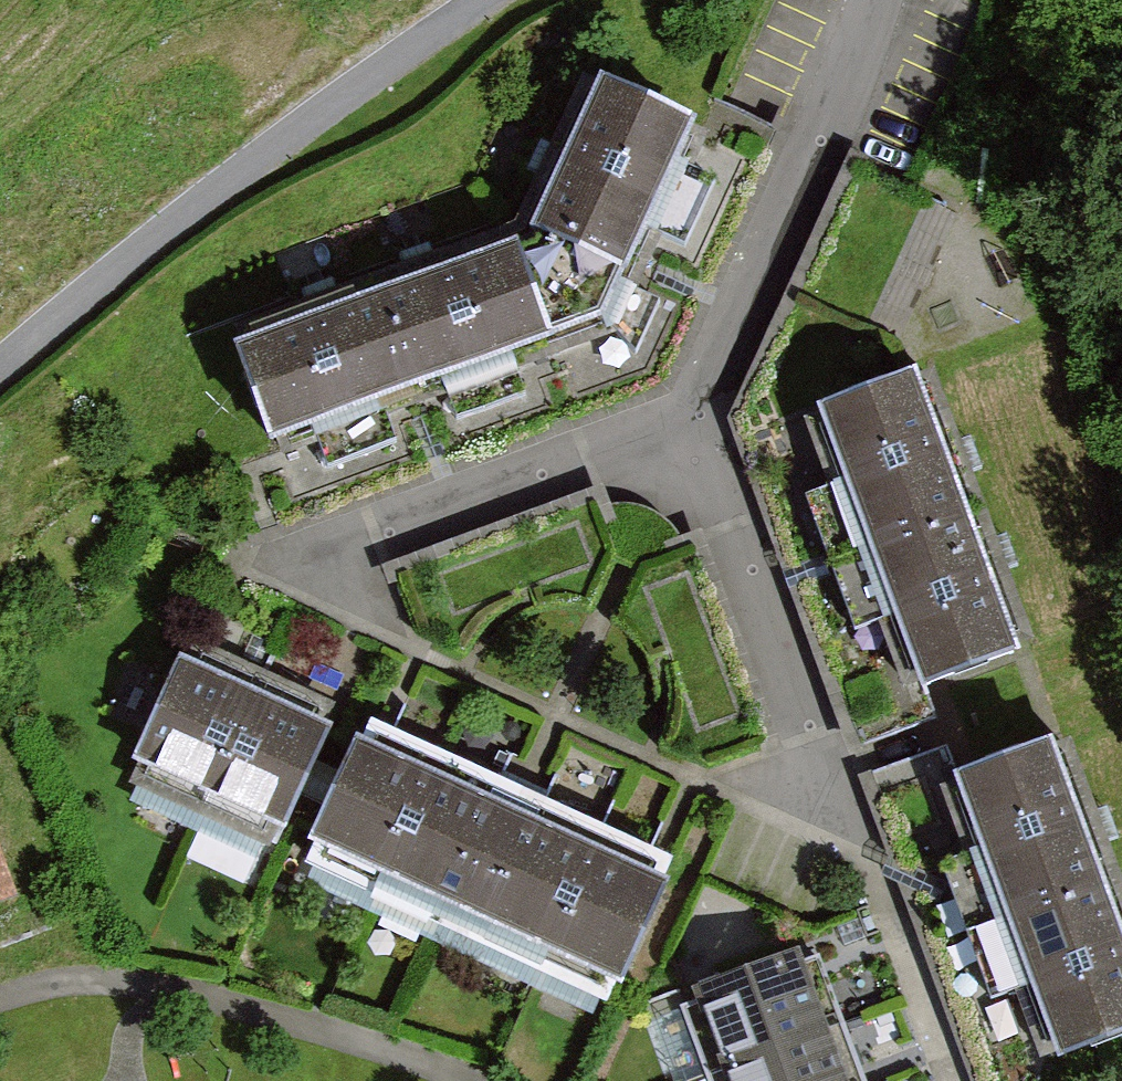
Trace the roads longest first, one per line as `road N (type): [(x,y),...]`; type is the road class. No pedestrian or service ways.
road 1 (residential): [(0,372),(98,283),(483,0)]
road 2 (residential): [(699,418),(867,858)]
road 3 (residential): [(861,0),(699,418)]
road 4 (residential): [(699,418),(305,563)]

